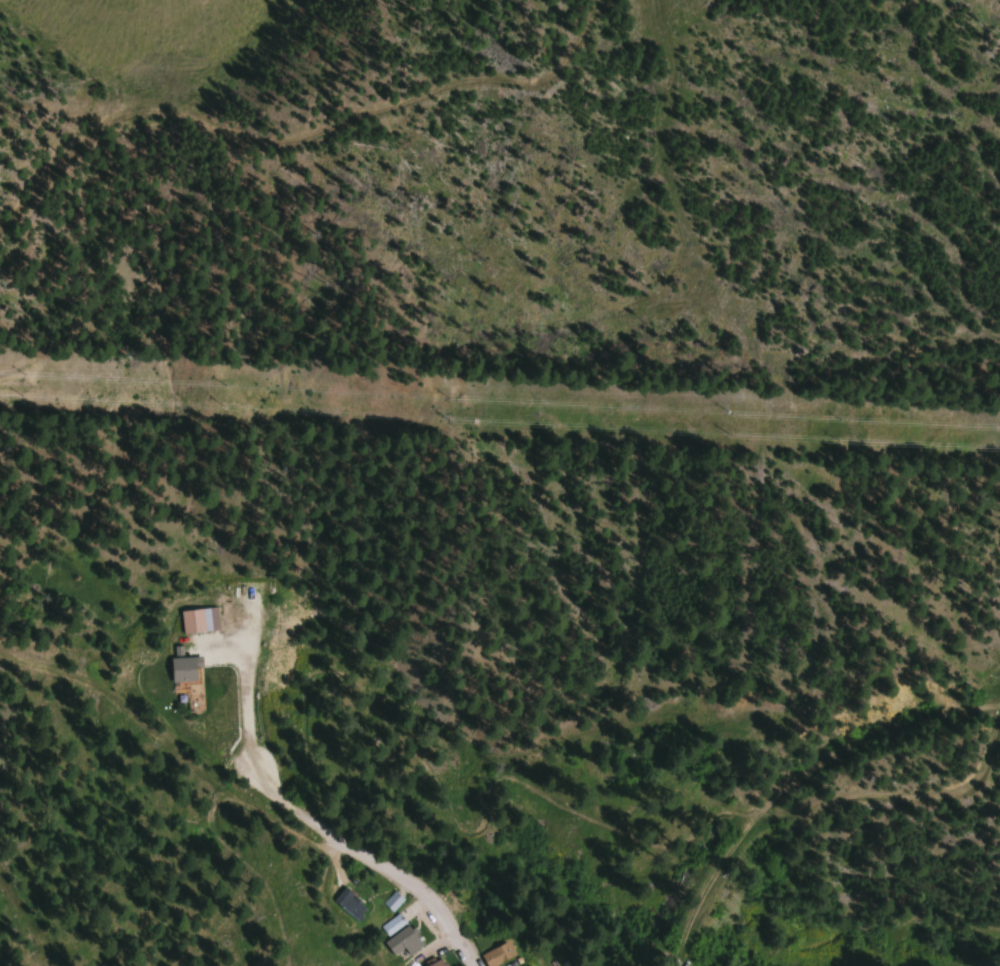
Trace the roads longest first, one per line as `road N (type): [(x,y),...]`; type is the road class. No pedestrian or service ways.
road 1 (residential): [(475,965),(439,906),(265,788),(213,731)]
road 2 (track): [(805,751),(925,721),(999,721)]

